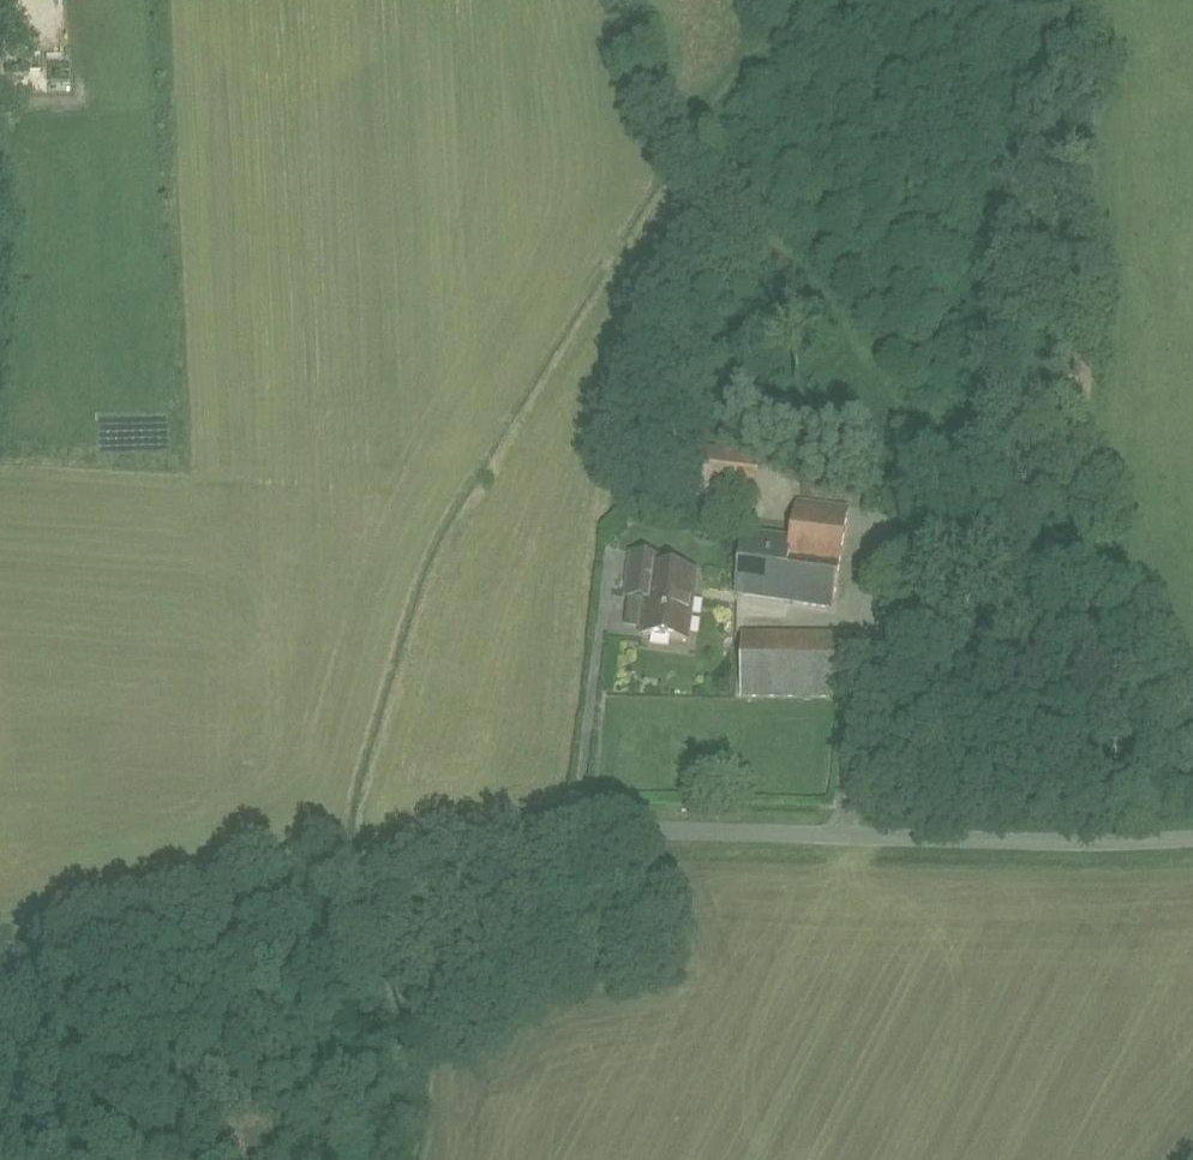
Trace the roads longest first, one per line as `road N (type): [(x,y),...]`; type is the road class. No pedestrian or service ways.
road 1 (unclassified): [(1192,835),(972,856),(691,829),(550,837),(349,890),(0,1005)]

